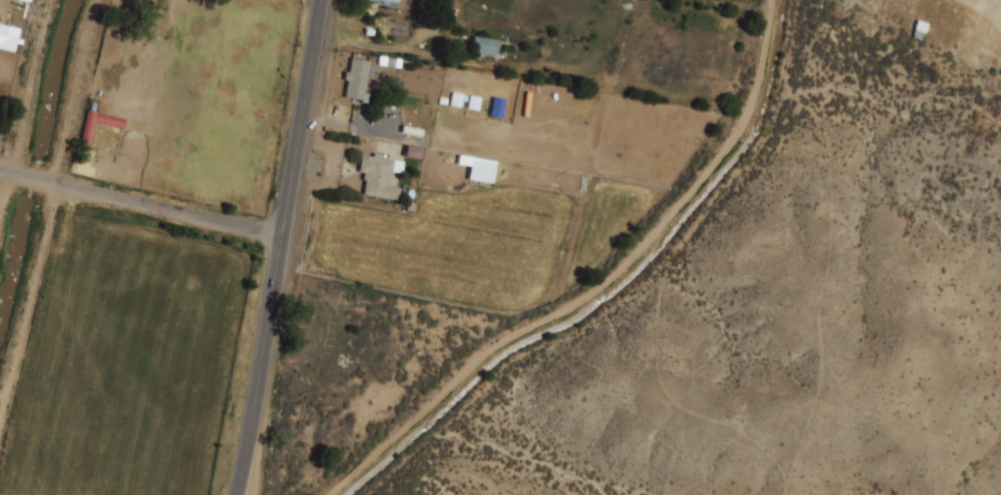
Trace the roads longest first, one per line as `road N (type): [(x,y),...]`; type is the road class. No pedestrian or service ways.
road 1 (primary): [(239,494),(322,0)]
road 2 (residential): [(284,237),(0,171)]

